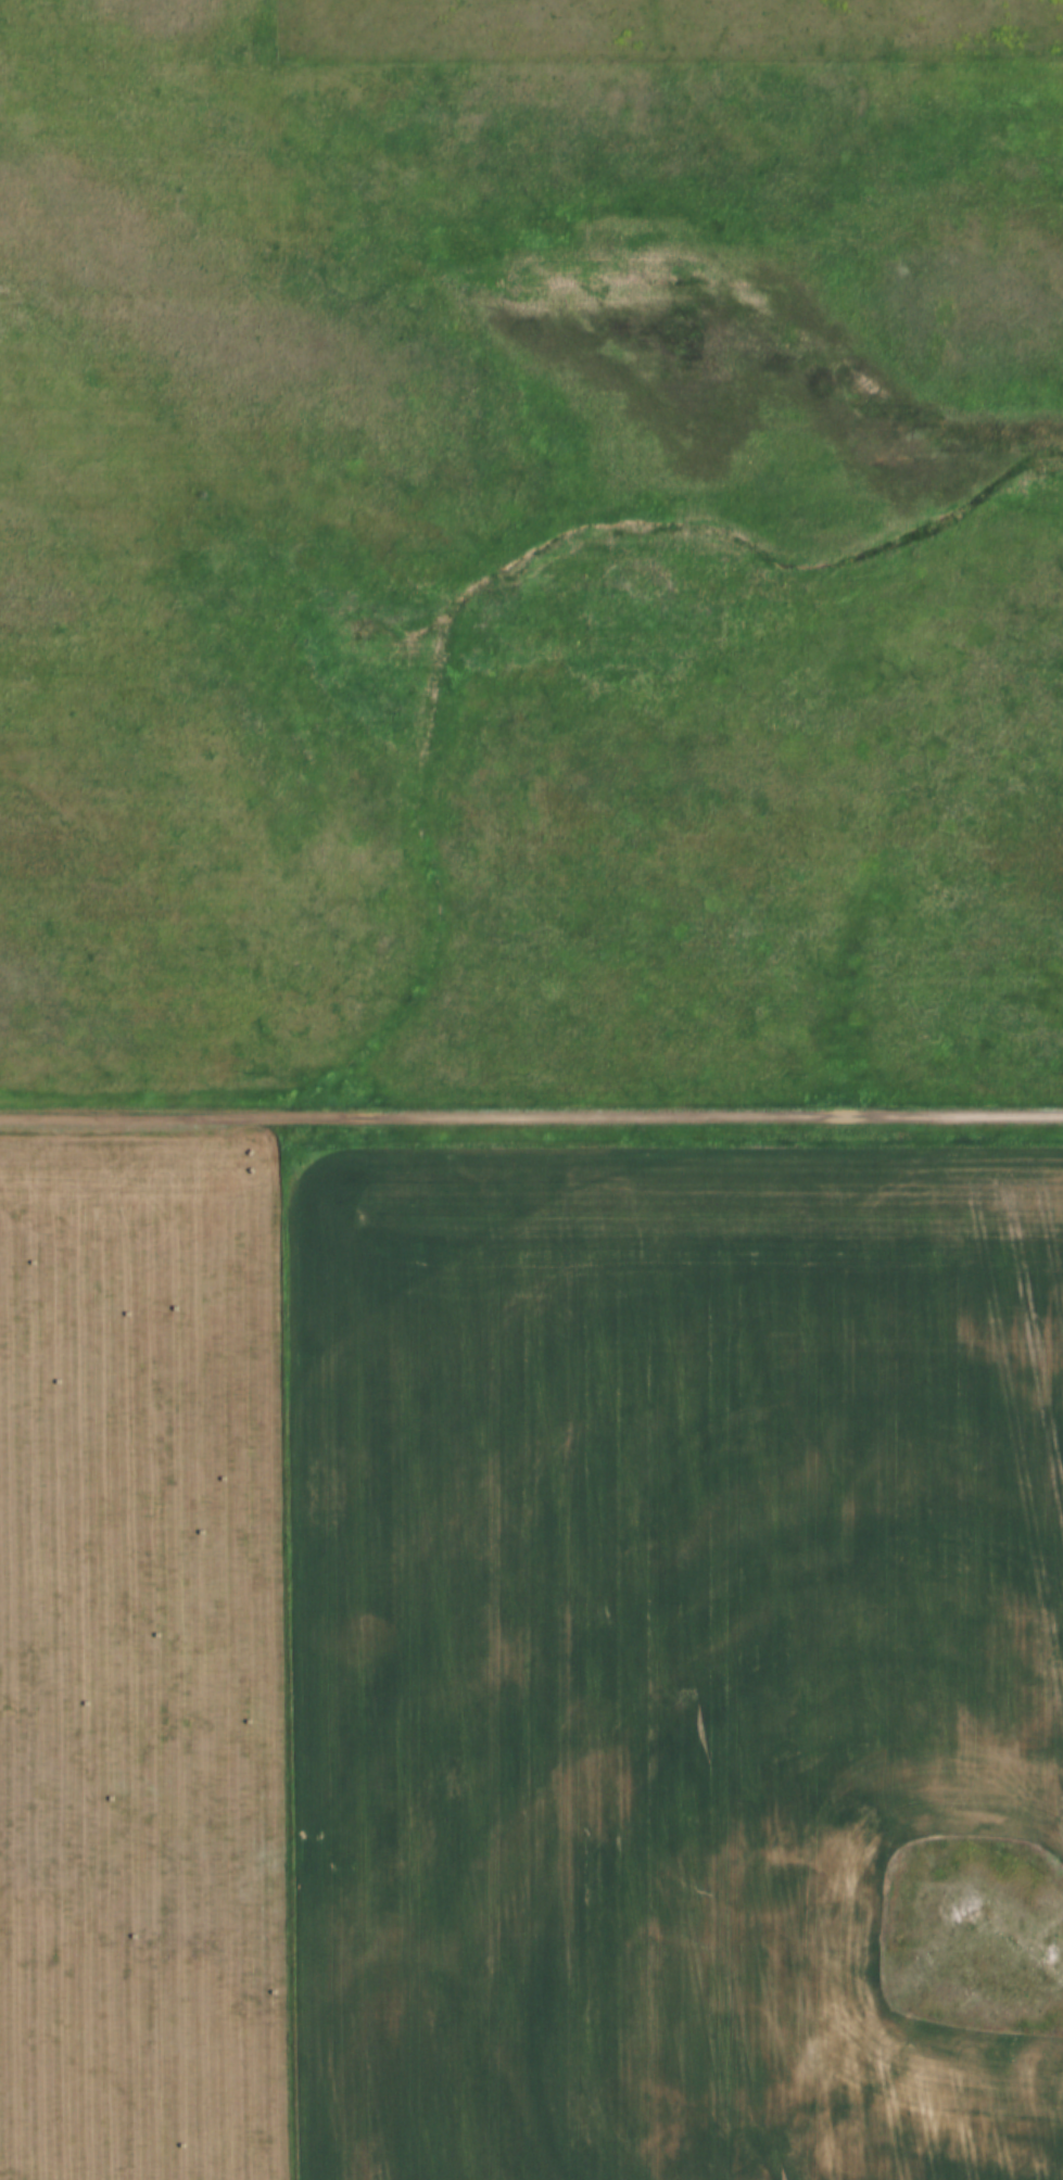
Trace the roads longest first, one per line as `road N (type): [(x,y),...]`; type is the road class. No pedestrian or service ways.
road 1 (residential): [(0,1119),(1062,1119)]

